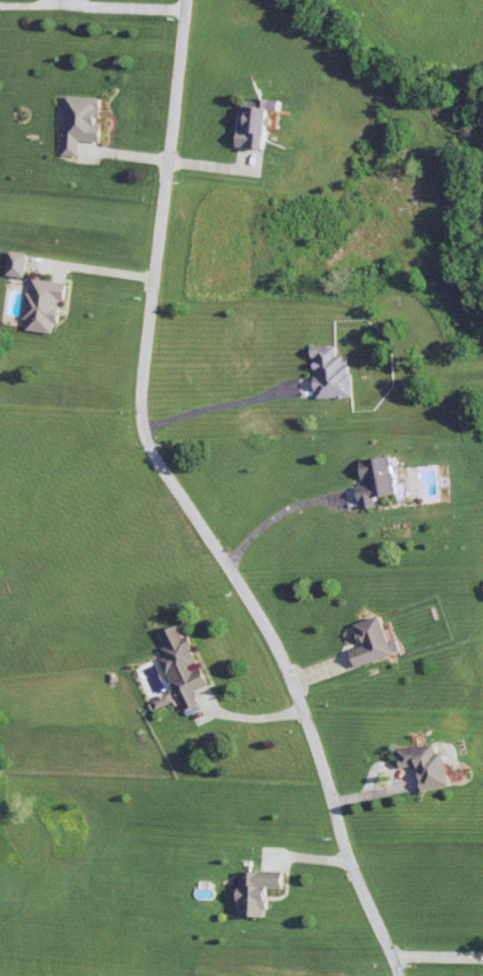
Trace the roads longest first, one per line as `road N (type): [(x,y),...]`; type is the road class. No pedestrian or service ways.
road 1 (residential): [(400,975),(402,960),(342,842),(270,632),(142,421),(141,361),(192,0)]

